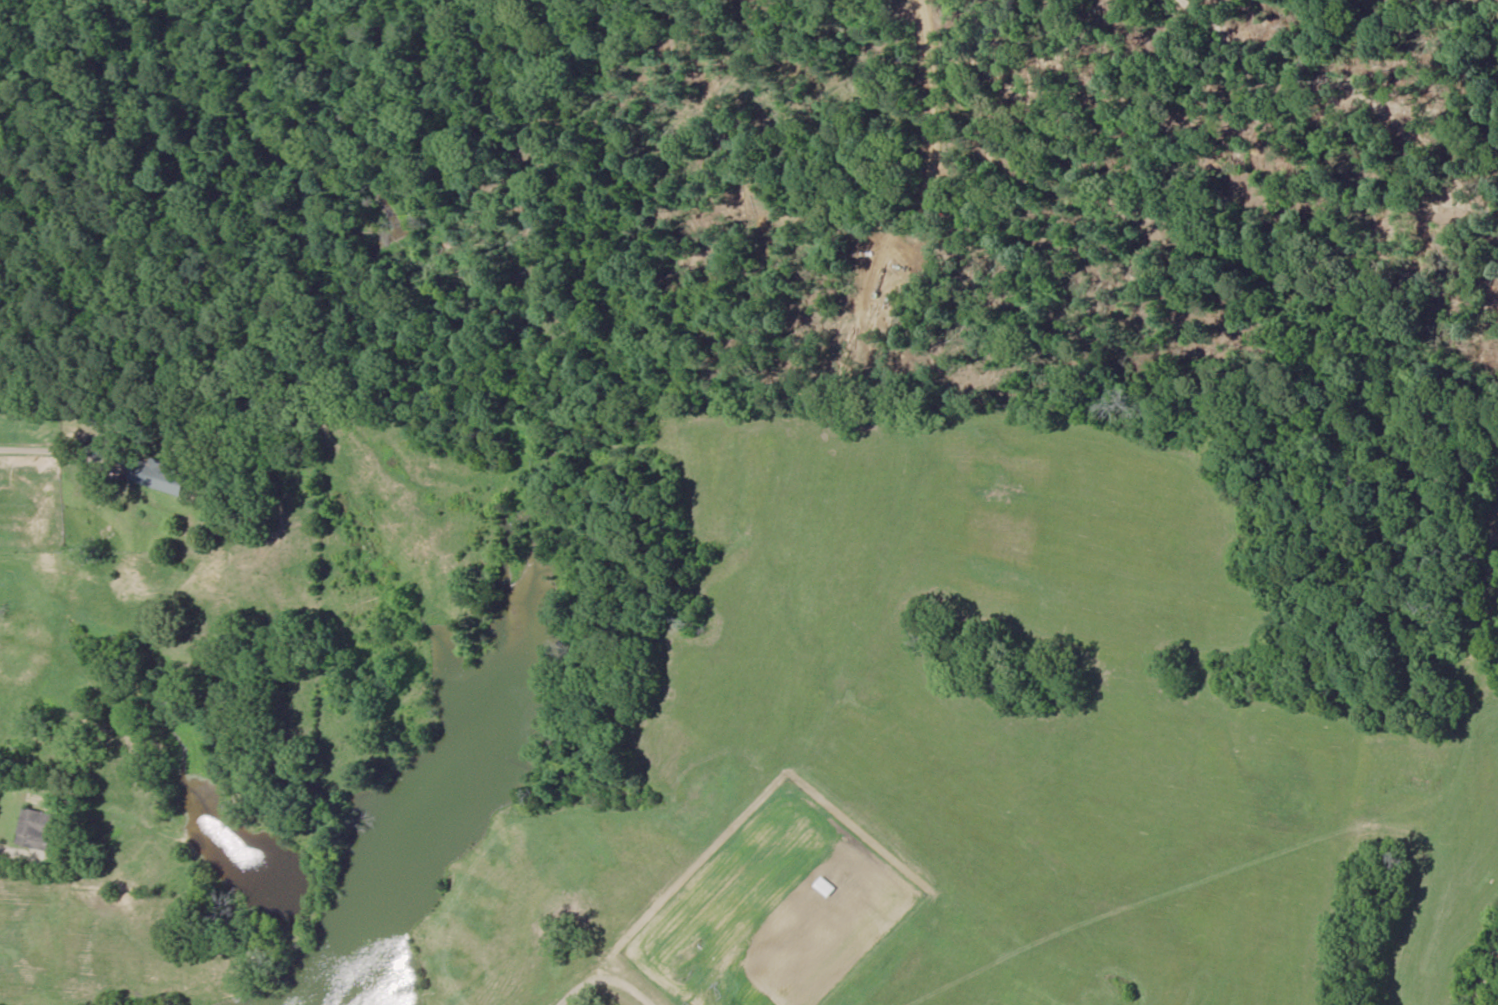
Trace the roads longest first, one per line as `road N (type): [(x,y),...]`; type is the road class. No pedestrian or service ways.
road 1 (residential): [(0,463),(210,449)]

